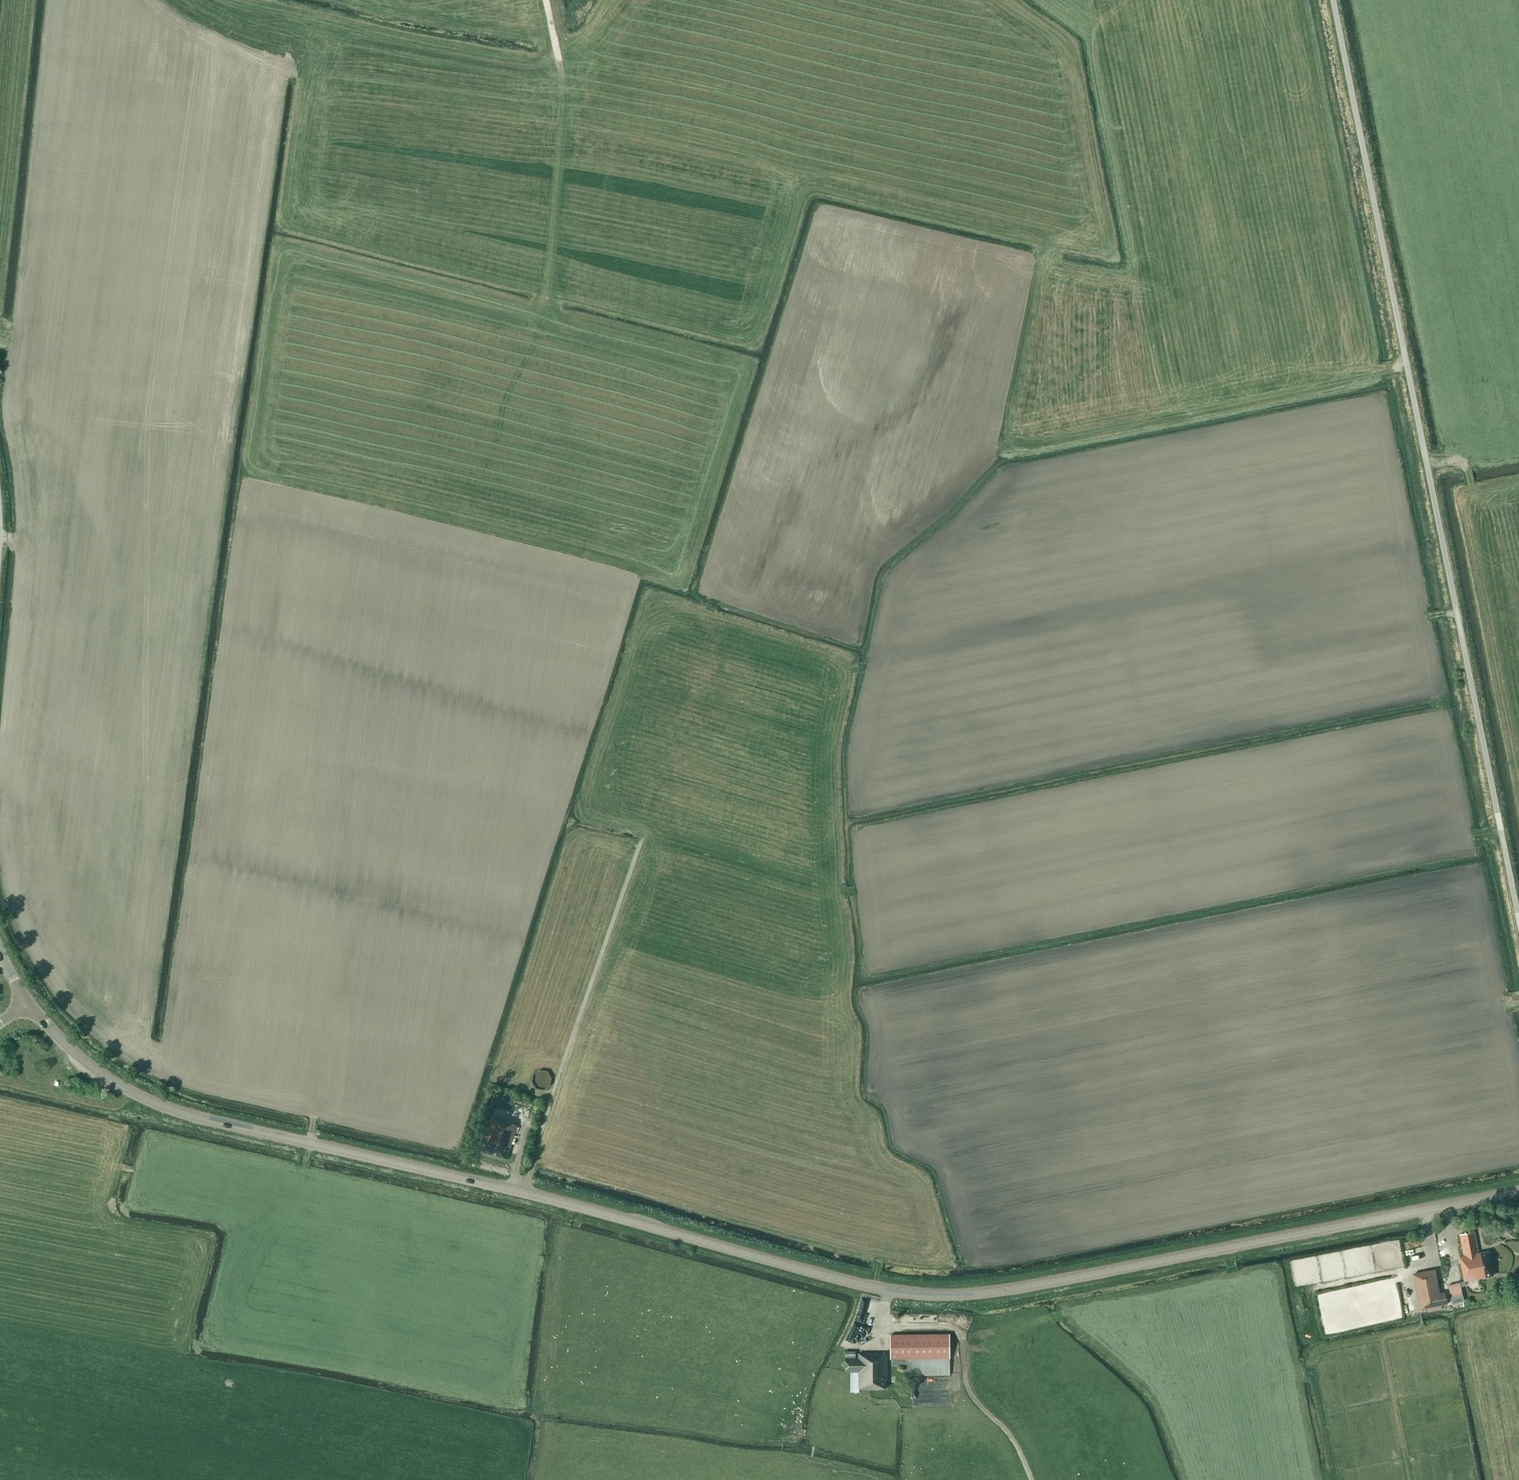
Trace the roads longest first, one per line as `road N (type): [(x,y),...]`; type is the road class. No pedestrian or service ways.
road 1 (tertiary): [(1518,1192),(1021,1288),(911,1293),(179,1112),(91,1065),(27,1003)]
road 2 (unclassified): [(1518,921),(1333,0)]

